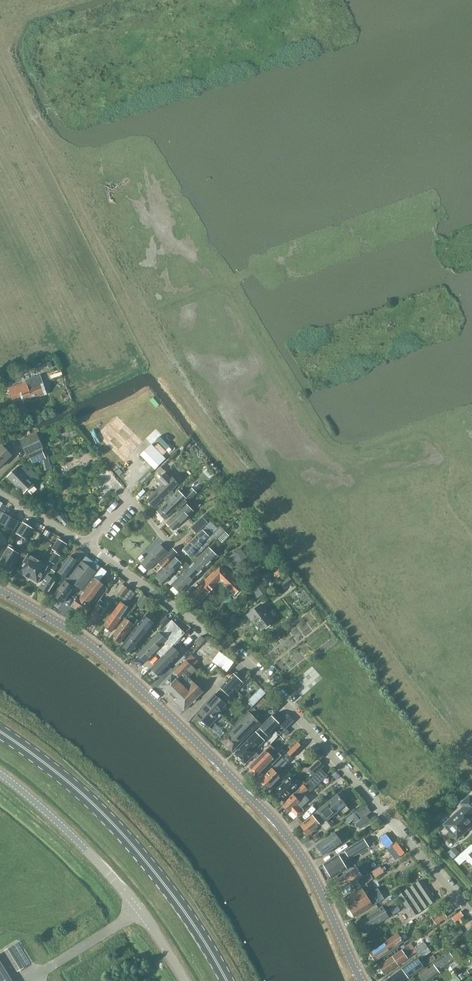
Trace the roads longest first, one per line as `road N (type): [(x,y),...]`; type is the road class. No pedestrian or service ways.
road 1 (residential): [(471,915),(229,646),(87,545),(0,495)]
road 2 (tertiary): [(364,980),(298,851),(255,803),(119,672),(0,592)]
road 3 (primary): [(228,980),(172,894),(115,825),(0,731)]
road 4 (unclassified): [(184,980),(113,879),(0,776)]

